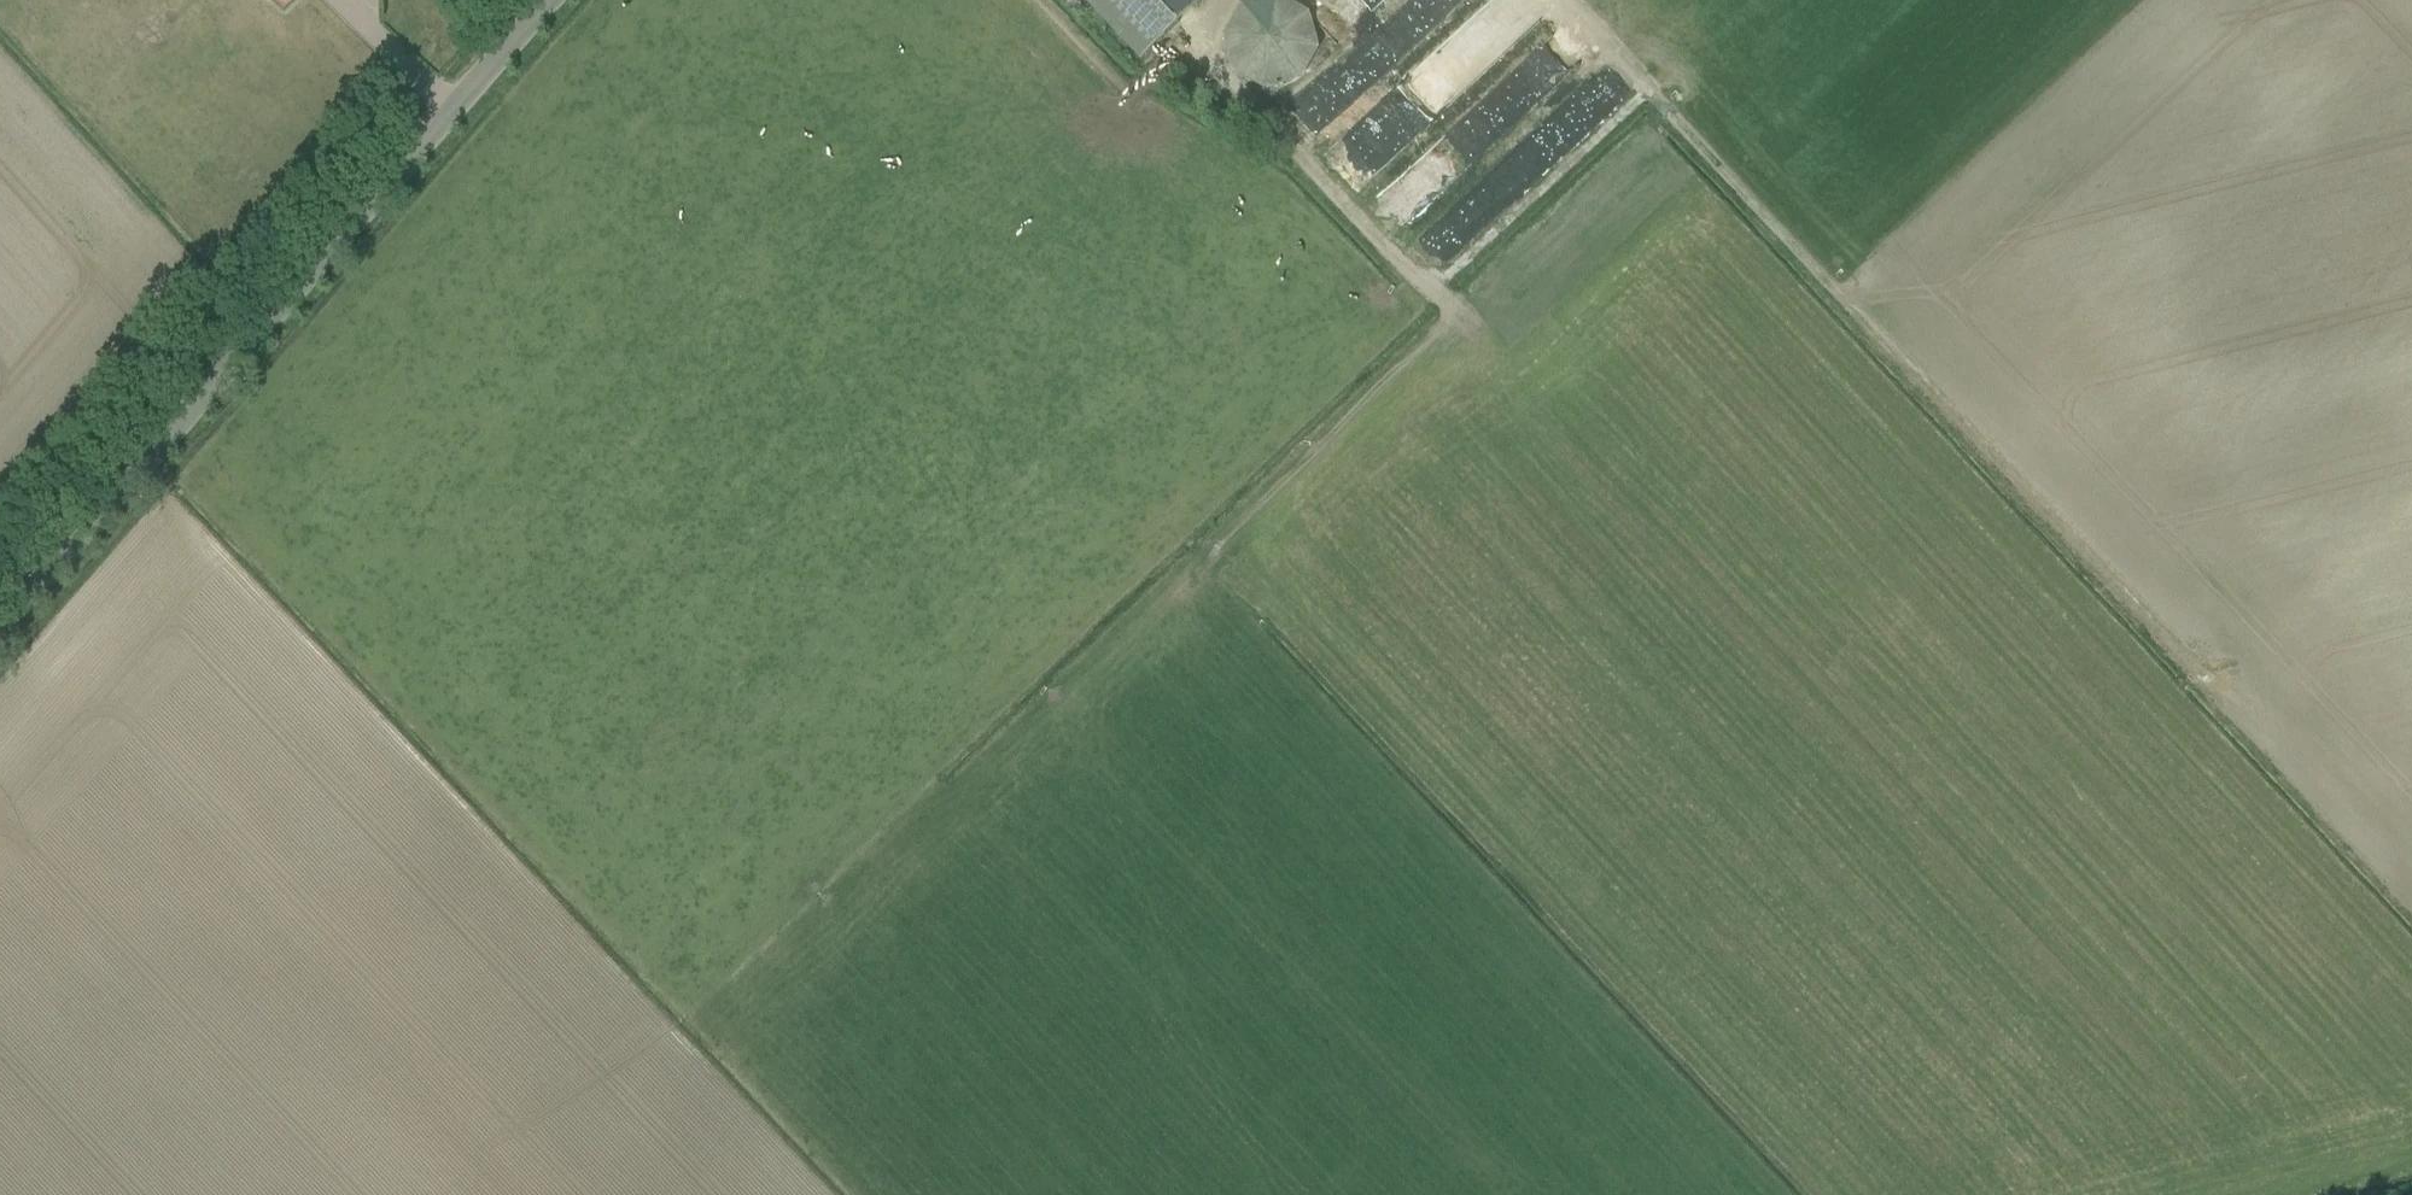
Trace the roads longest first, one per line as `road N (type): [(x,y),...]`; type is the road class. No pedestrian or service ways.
road 1 (unclassified): [(0,631),(565,0)]

